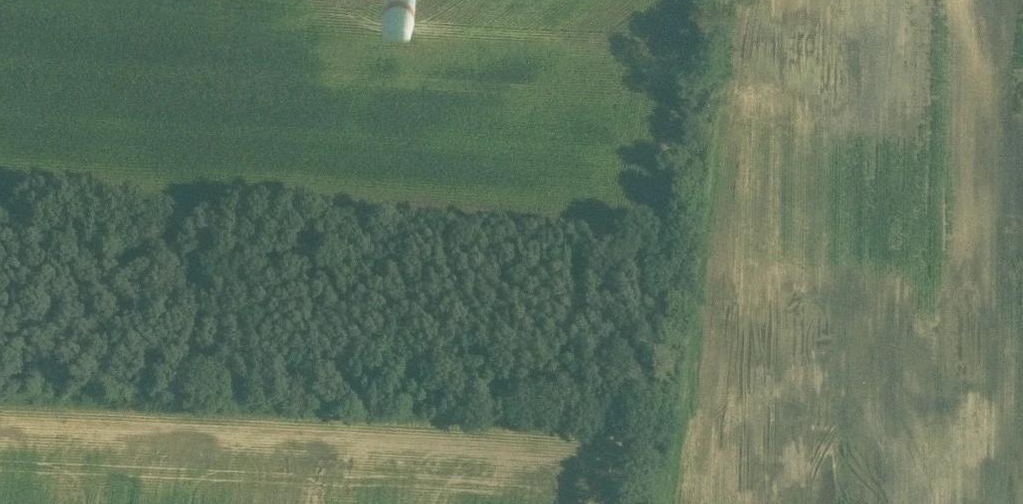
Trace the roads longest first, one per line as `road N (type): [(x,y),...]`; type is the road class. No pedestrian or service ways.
road 1 (track): [(700,0),(623,452)]

